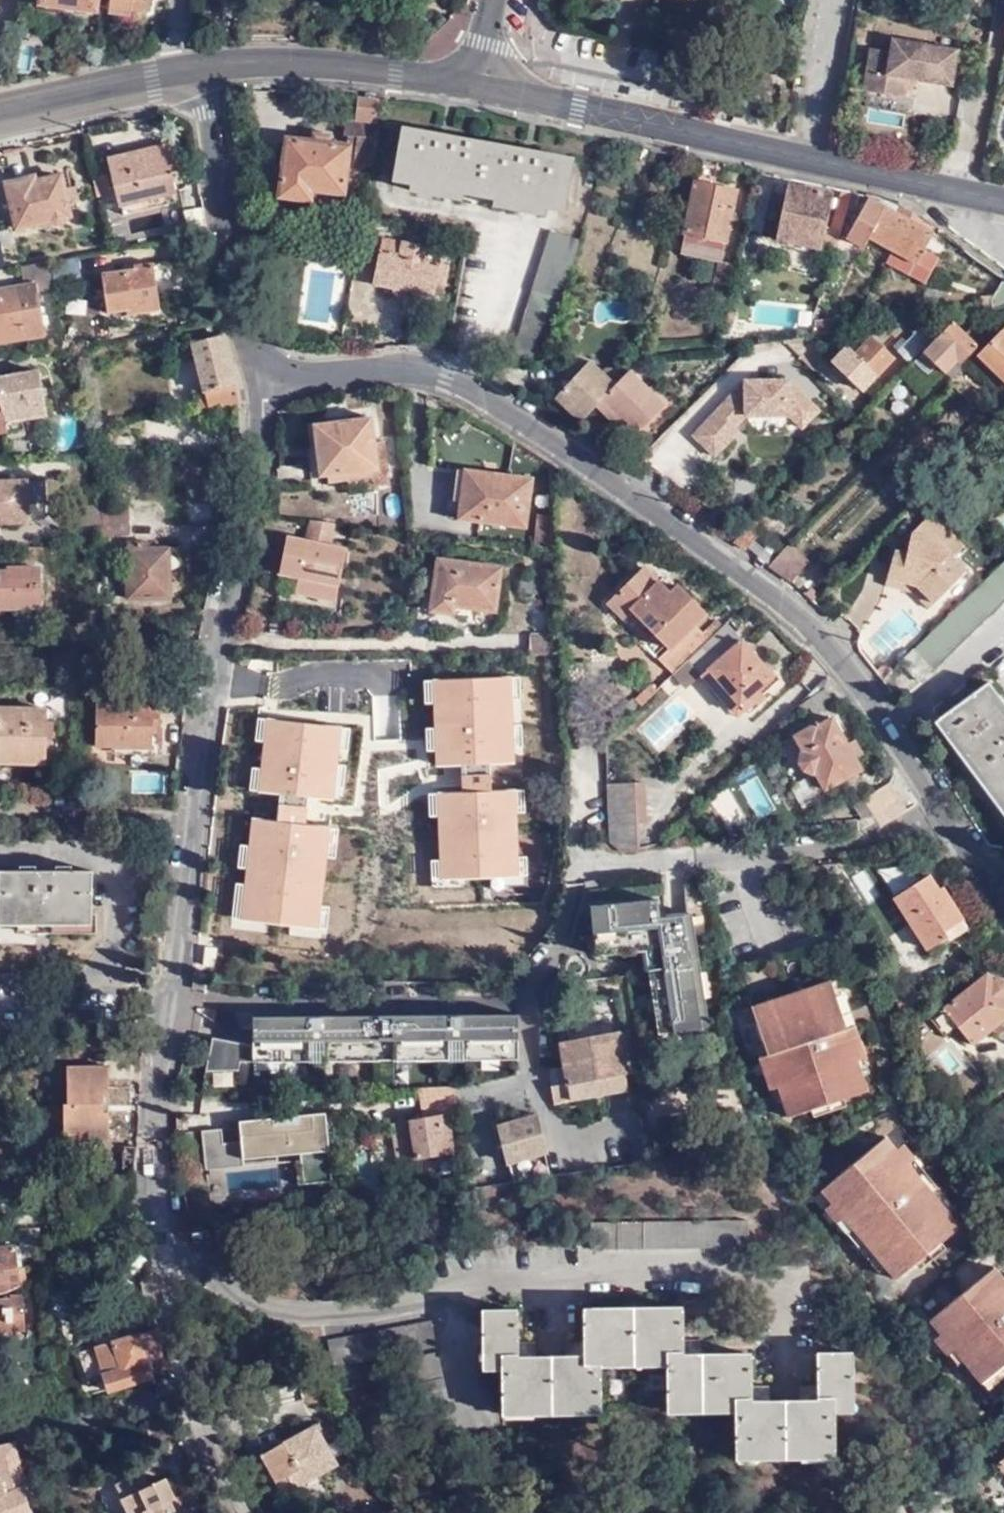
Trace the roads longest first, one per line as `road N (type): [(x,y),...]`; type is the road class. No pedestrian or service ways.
road 1 (residential): [(264,360),(314,377),(386,368),(447,377),(733,565),(835,652),(1003,899)]
road 2 (residential): [(264,360),(257,471),(205,739),(175,1000)]
road 3 (residential): [(175,1000),(157,1158),(169,1344),(194,1427),(240,1512)]
road 4 (tertiary): [(479,84),(970,193)]
road 5 (residential): [(198,70),(237,317),(264,360)]
road 6 (tertiary): [(198,70),(303,62),(479,84)]
road 7 (tertiary): [(0,107),(198,70)]
road 8 (residential): [(0,1002),(175,1000)]

